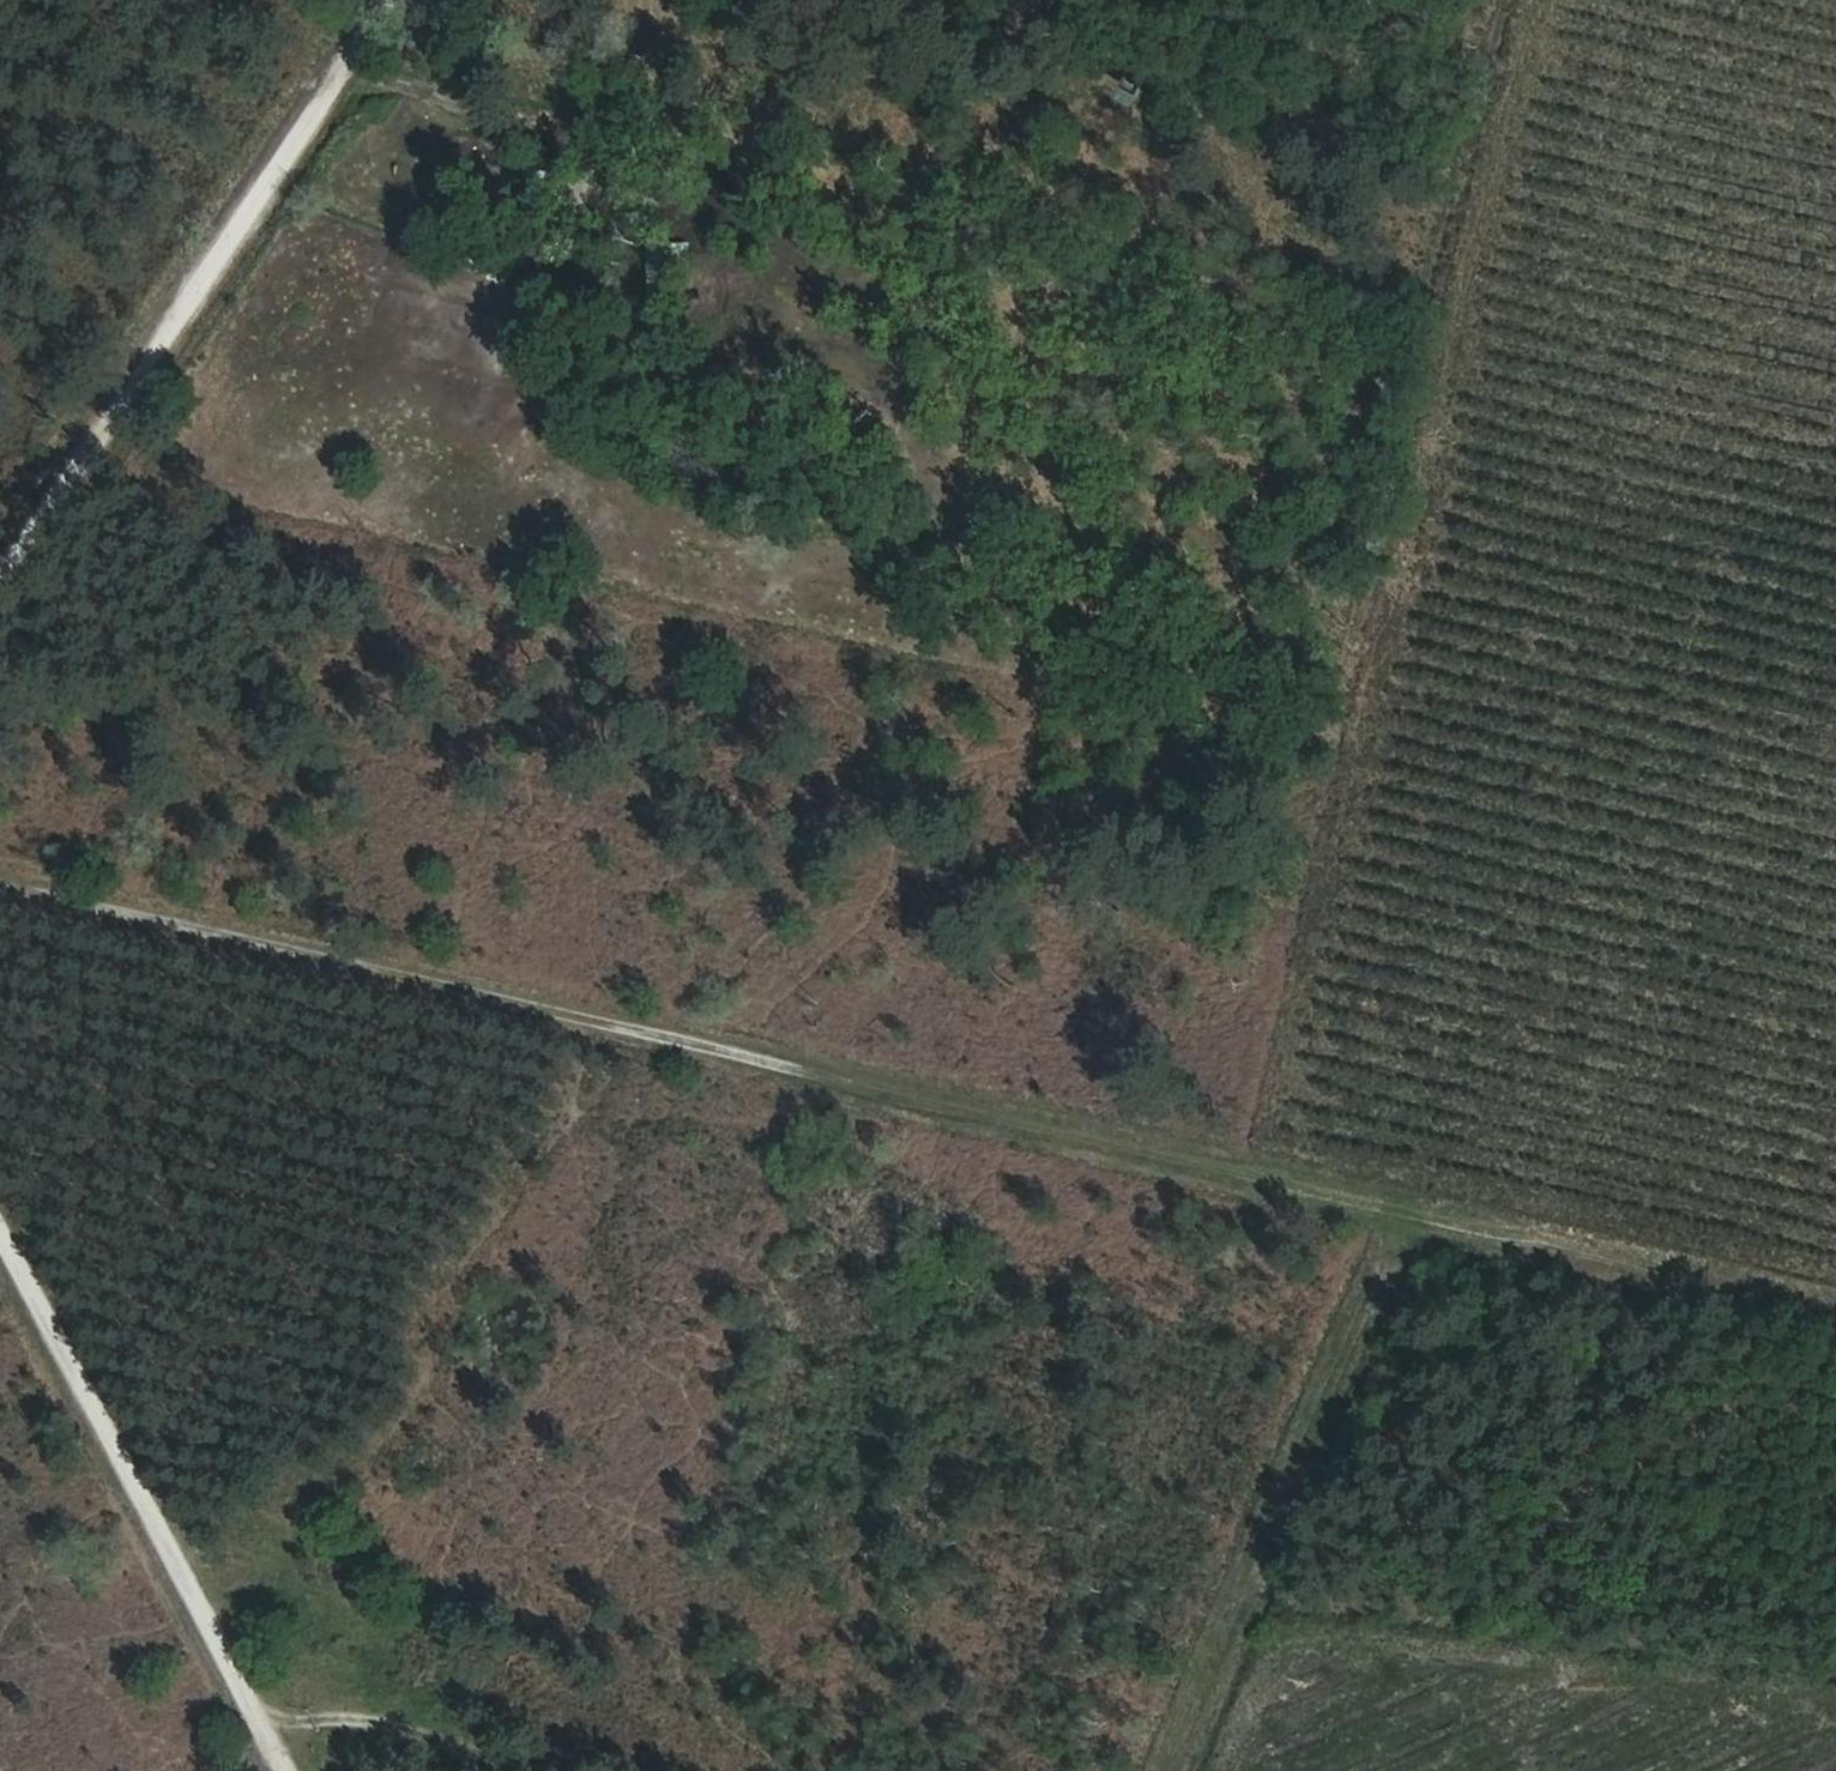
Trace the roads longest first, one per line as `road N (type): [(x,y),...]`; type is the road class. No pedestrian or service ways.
road 1 (track): [(1835,1312),(0,901)]
road 2 (track): [(397,0),(0,573)]
road 3 (track): [(0,1210),(296,1770)]
road 4 (track): [(1402,1215),(1184,1770)]

